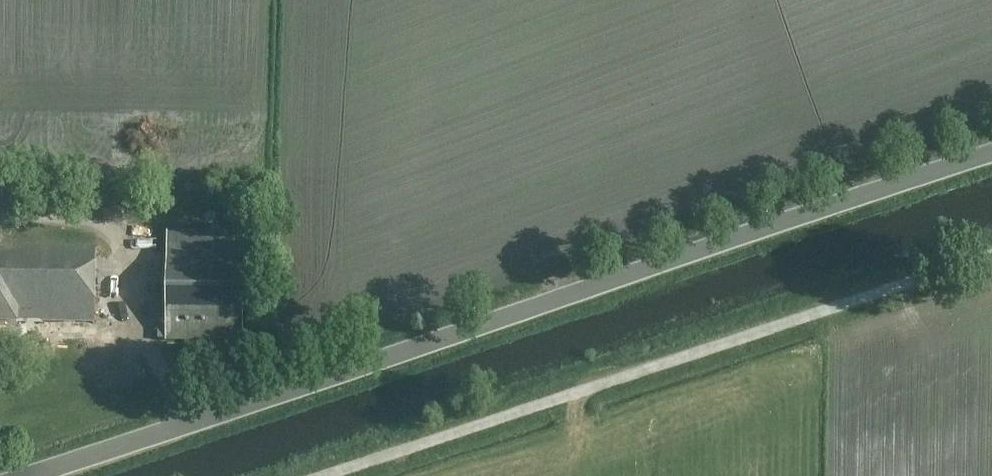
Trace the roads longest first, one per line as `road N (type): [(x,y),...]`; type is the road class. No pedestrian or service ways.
road 1 (unclassified): [(28,475),(991,153)]
road 2 (unclassified): [(319,475),(991,250)]

